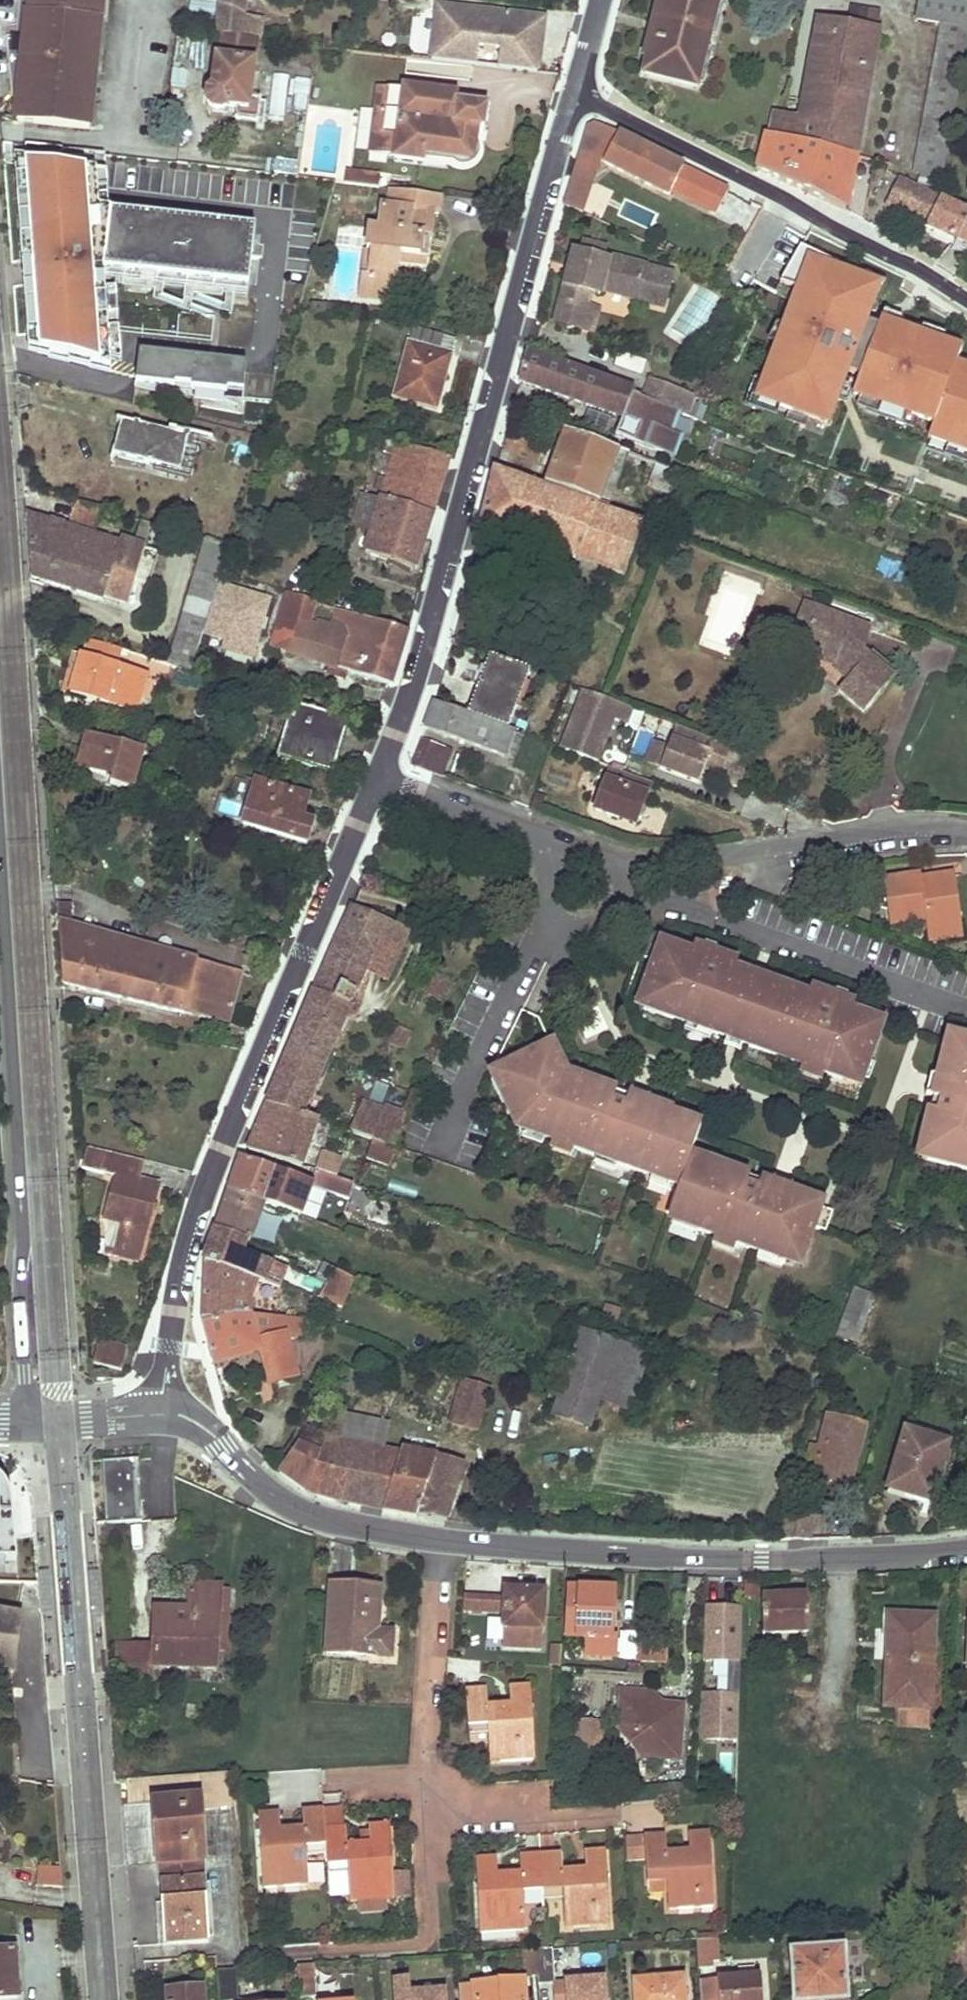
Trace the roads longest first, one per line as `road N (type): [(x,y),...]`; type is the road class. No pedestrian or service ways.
road 1 (residential): [(380,780),(428,639),(576,95)]
road 2 (residential): [(164,1413),(168,1351),(206,1193),(380,780)]
road 3 (tertiary): [(0,827),(29,1418)]
road 4 (tertiary): [(52,1418),(96,1999)]
road 5 (tertiary): [(110,1999),(67,1418)]
road 6 (residential): [(966,1549),(762,1559),(440,1540)]
road 7 (residential): [(576,95),(867,239),(966,300)]
road 8 (residential): [(966,827),(917,823),(584,877)]
road 9 (residential): [(440,1540),(321,1519),(288,1505),(192,1420),(164,1413)]
road 10 (residential): [(440,1540),(422,1779)]
road 11 (residential): [(380,780),(534,836),(584,877)]
road 12 (residential): [(422,1779),(507,1825),(608,1818)]
road 13 (residential): [(422,1779),(430,1947)]

